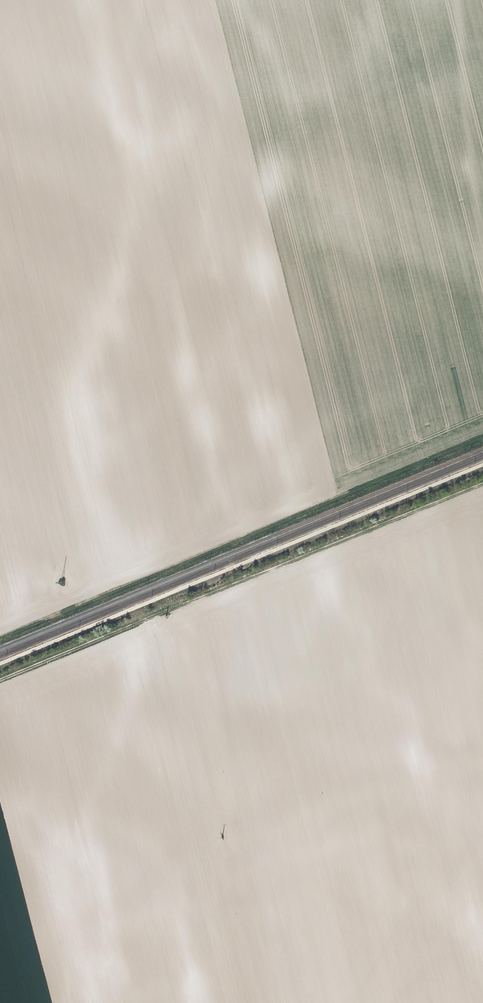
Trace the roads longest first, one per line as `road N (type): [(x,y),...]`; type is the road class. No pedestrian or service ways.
road 1 (track): [(0,638),(482,437)]
road 2 (track): [(482,464),(0,662)]
road 3 (track): [(482,482),(0,679)]

